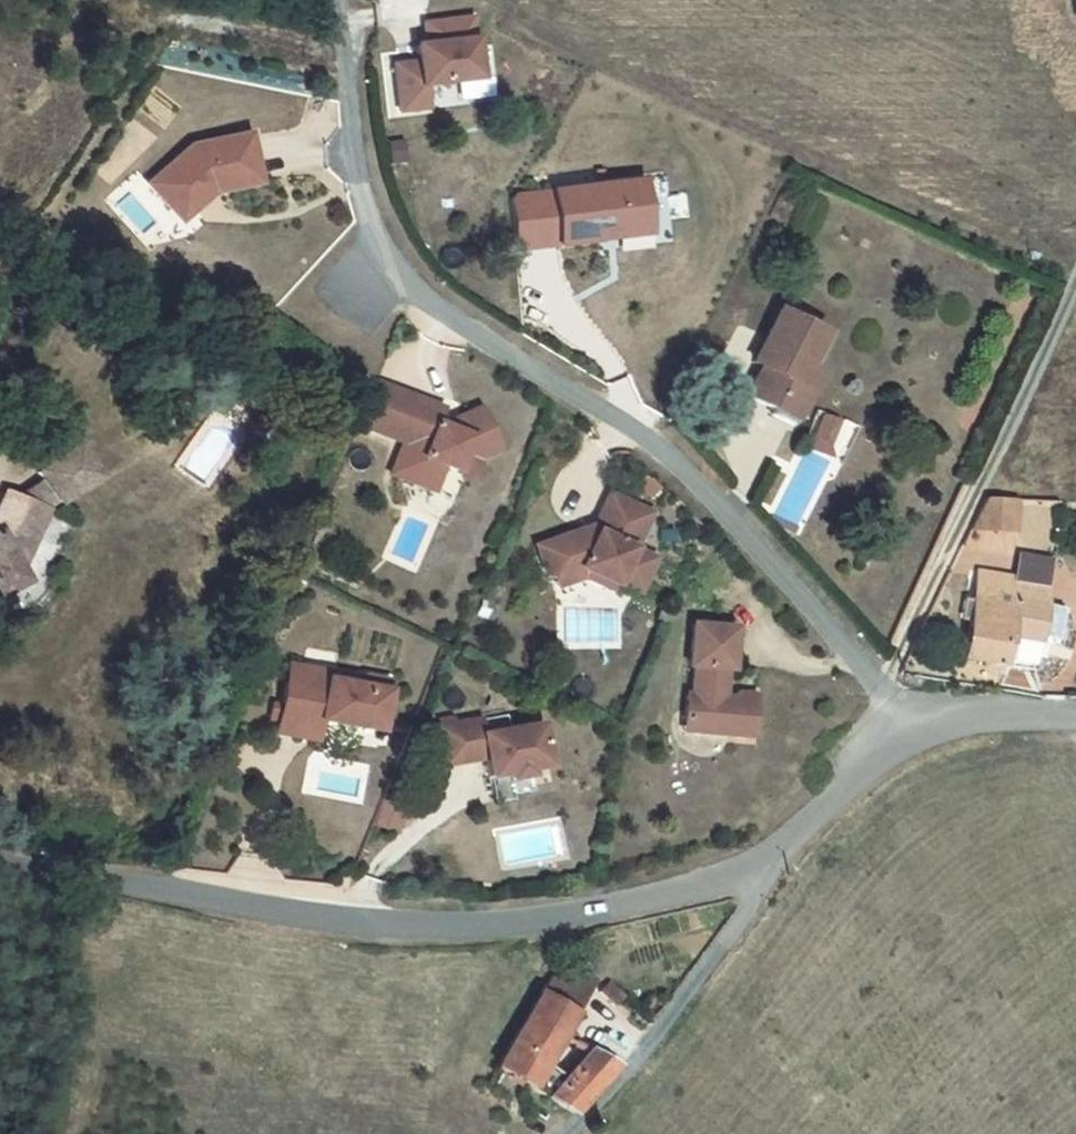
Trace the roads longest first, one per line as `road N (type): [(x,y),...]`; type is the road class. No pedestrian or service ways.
road 1 (residential): [(917,726),(676,463),(439,310),(386,254),(365,192),(339,34)]
road 2 (unclassified): [(774,857),(610,910),(470,928),(309,919),(0,867)]
road 3 (unclassified): [(774,857),(700,966),(564,1133)]
road 4 (residential): [(917,726),(774,857)]
road 5 (residential): [(1075,715),(1024,712),(917,726)]

